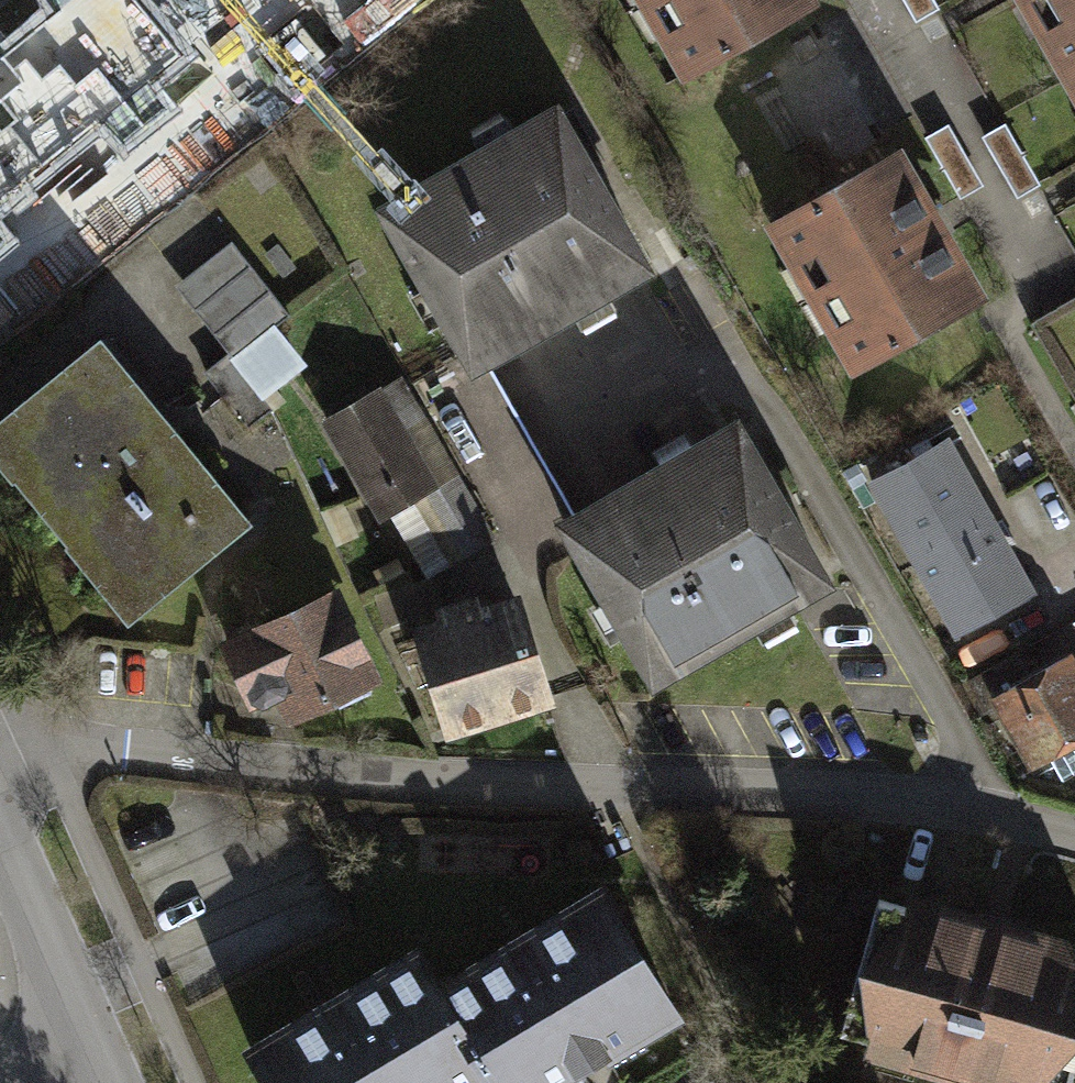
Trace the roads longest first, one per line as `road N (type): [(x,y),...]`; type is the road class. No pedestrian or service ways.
road 1 (residential): [(1074,836),(960,808),(811,794),(430,784),(46,745),(0,764)]
road 2 (residential): [(97,1054),(0,817)]

